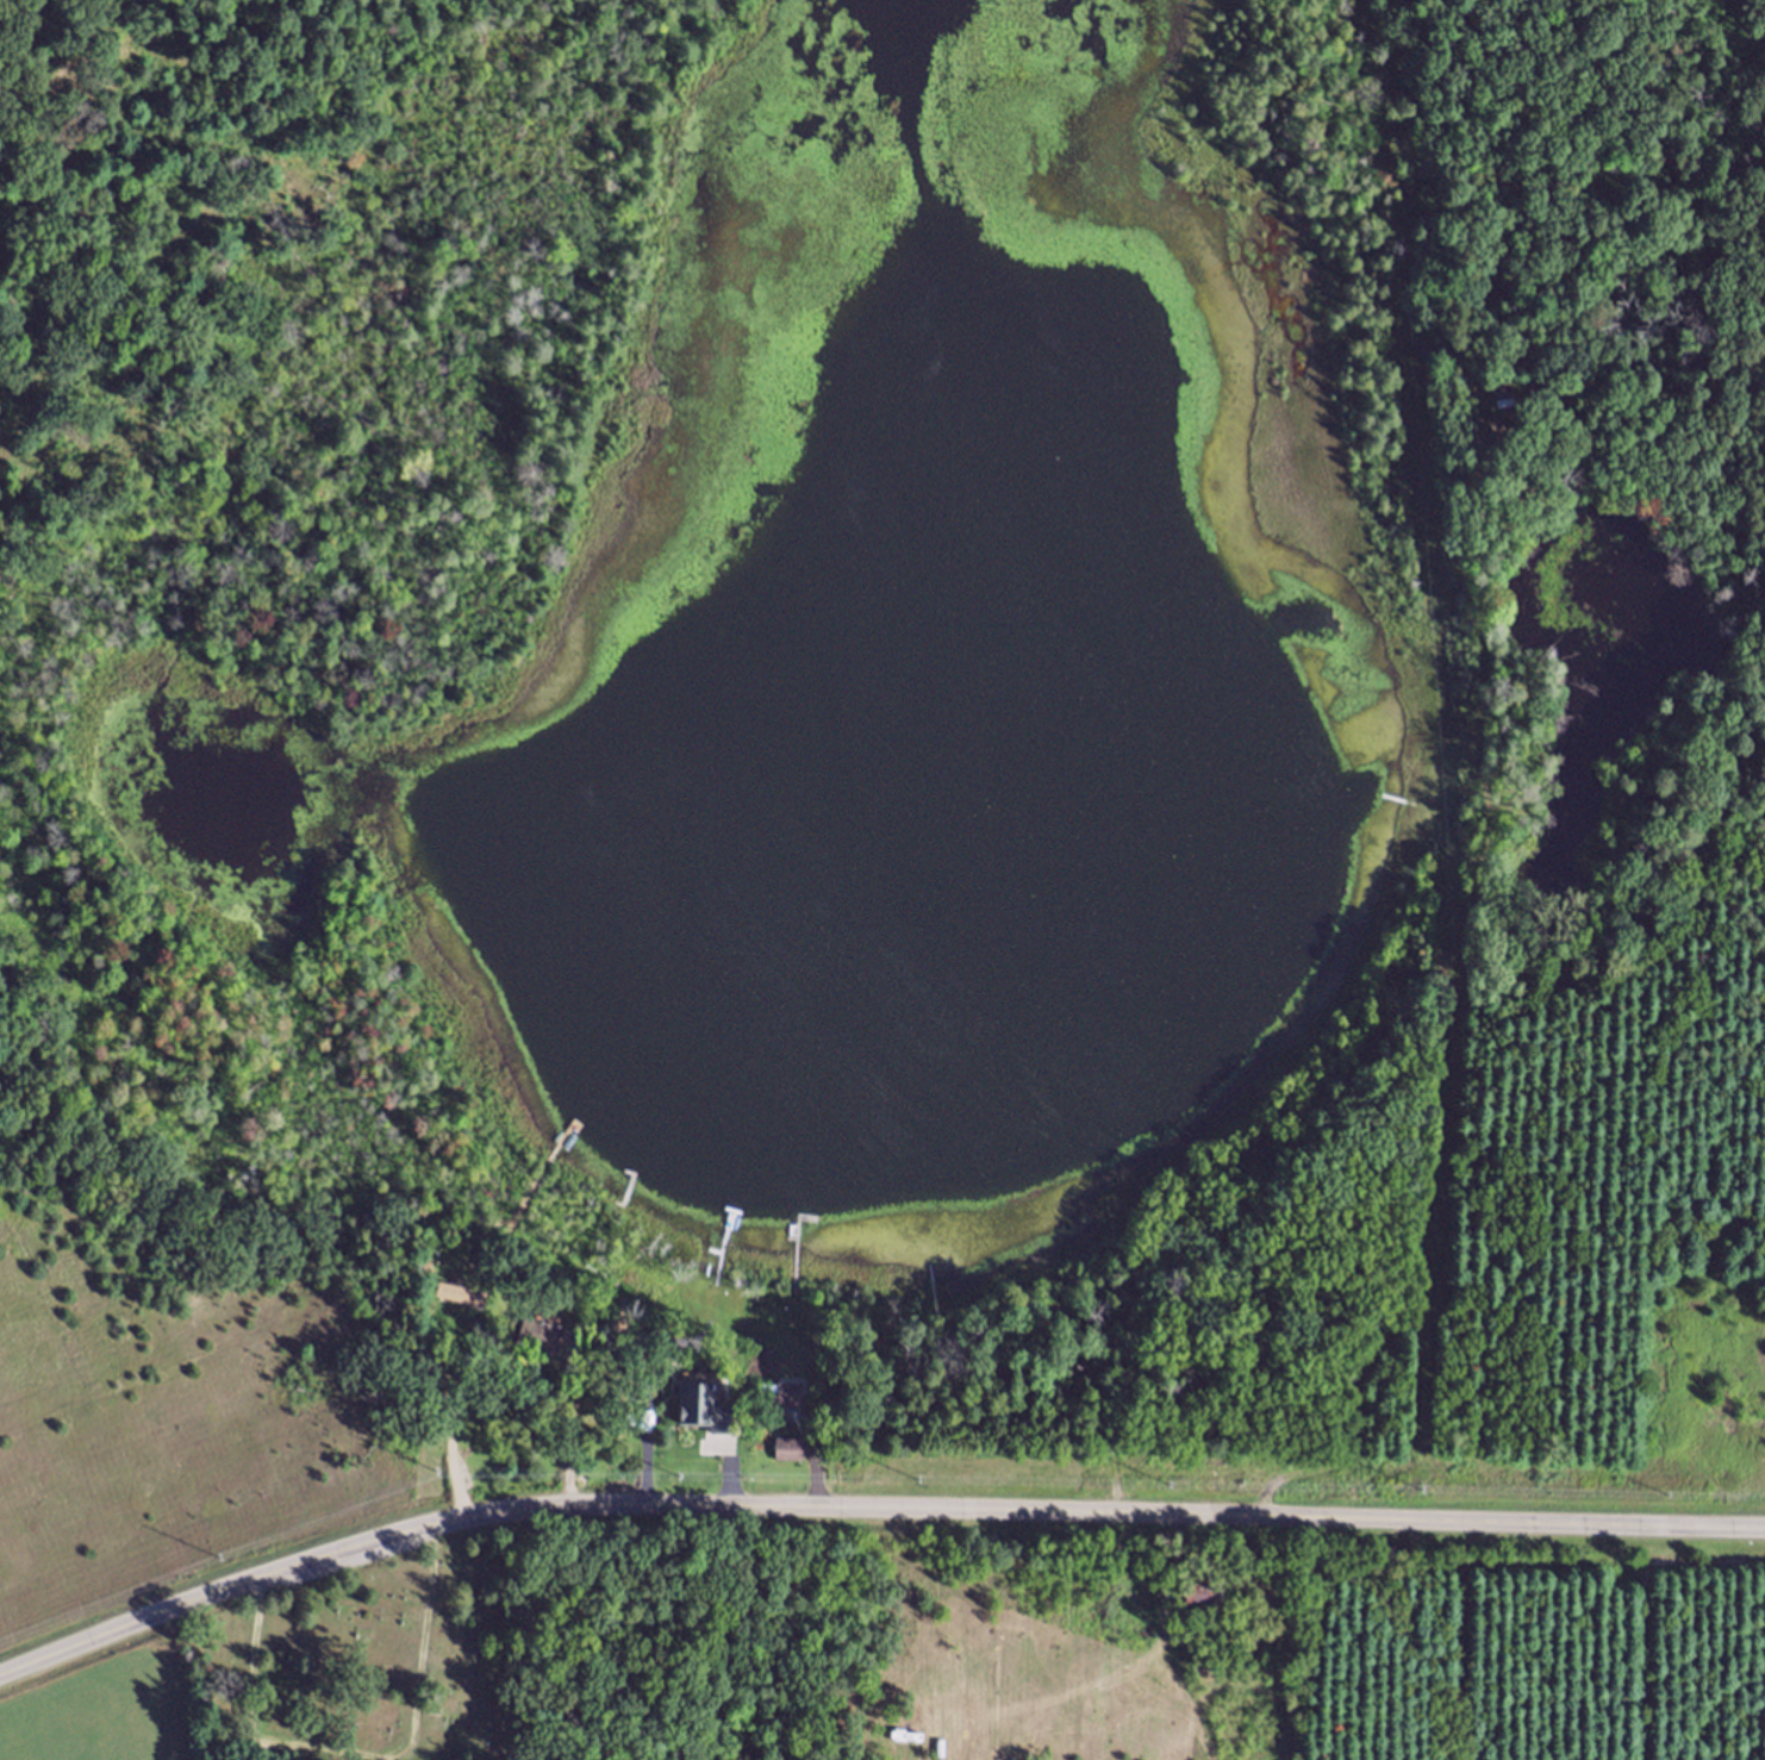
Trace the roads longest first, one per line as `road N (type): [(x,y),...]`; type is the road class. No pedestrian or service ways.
road 1 (secondary): [(0,1675),(283,1569),(468,1519),(578,1506),(1764,1528)]
road 2 (residential): [(1109,1516),(1181,1225),(1321,1073),(1426,994),(1490,800),(1479,493)]

